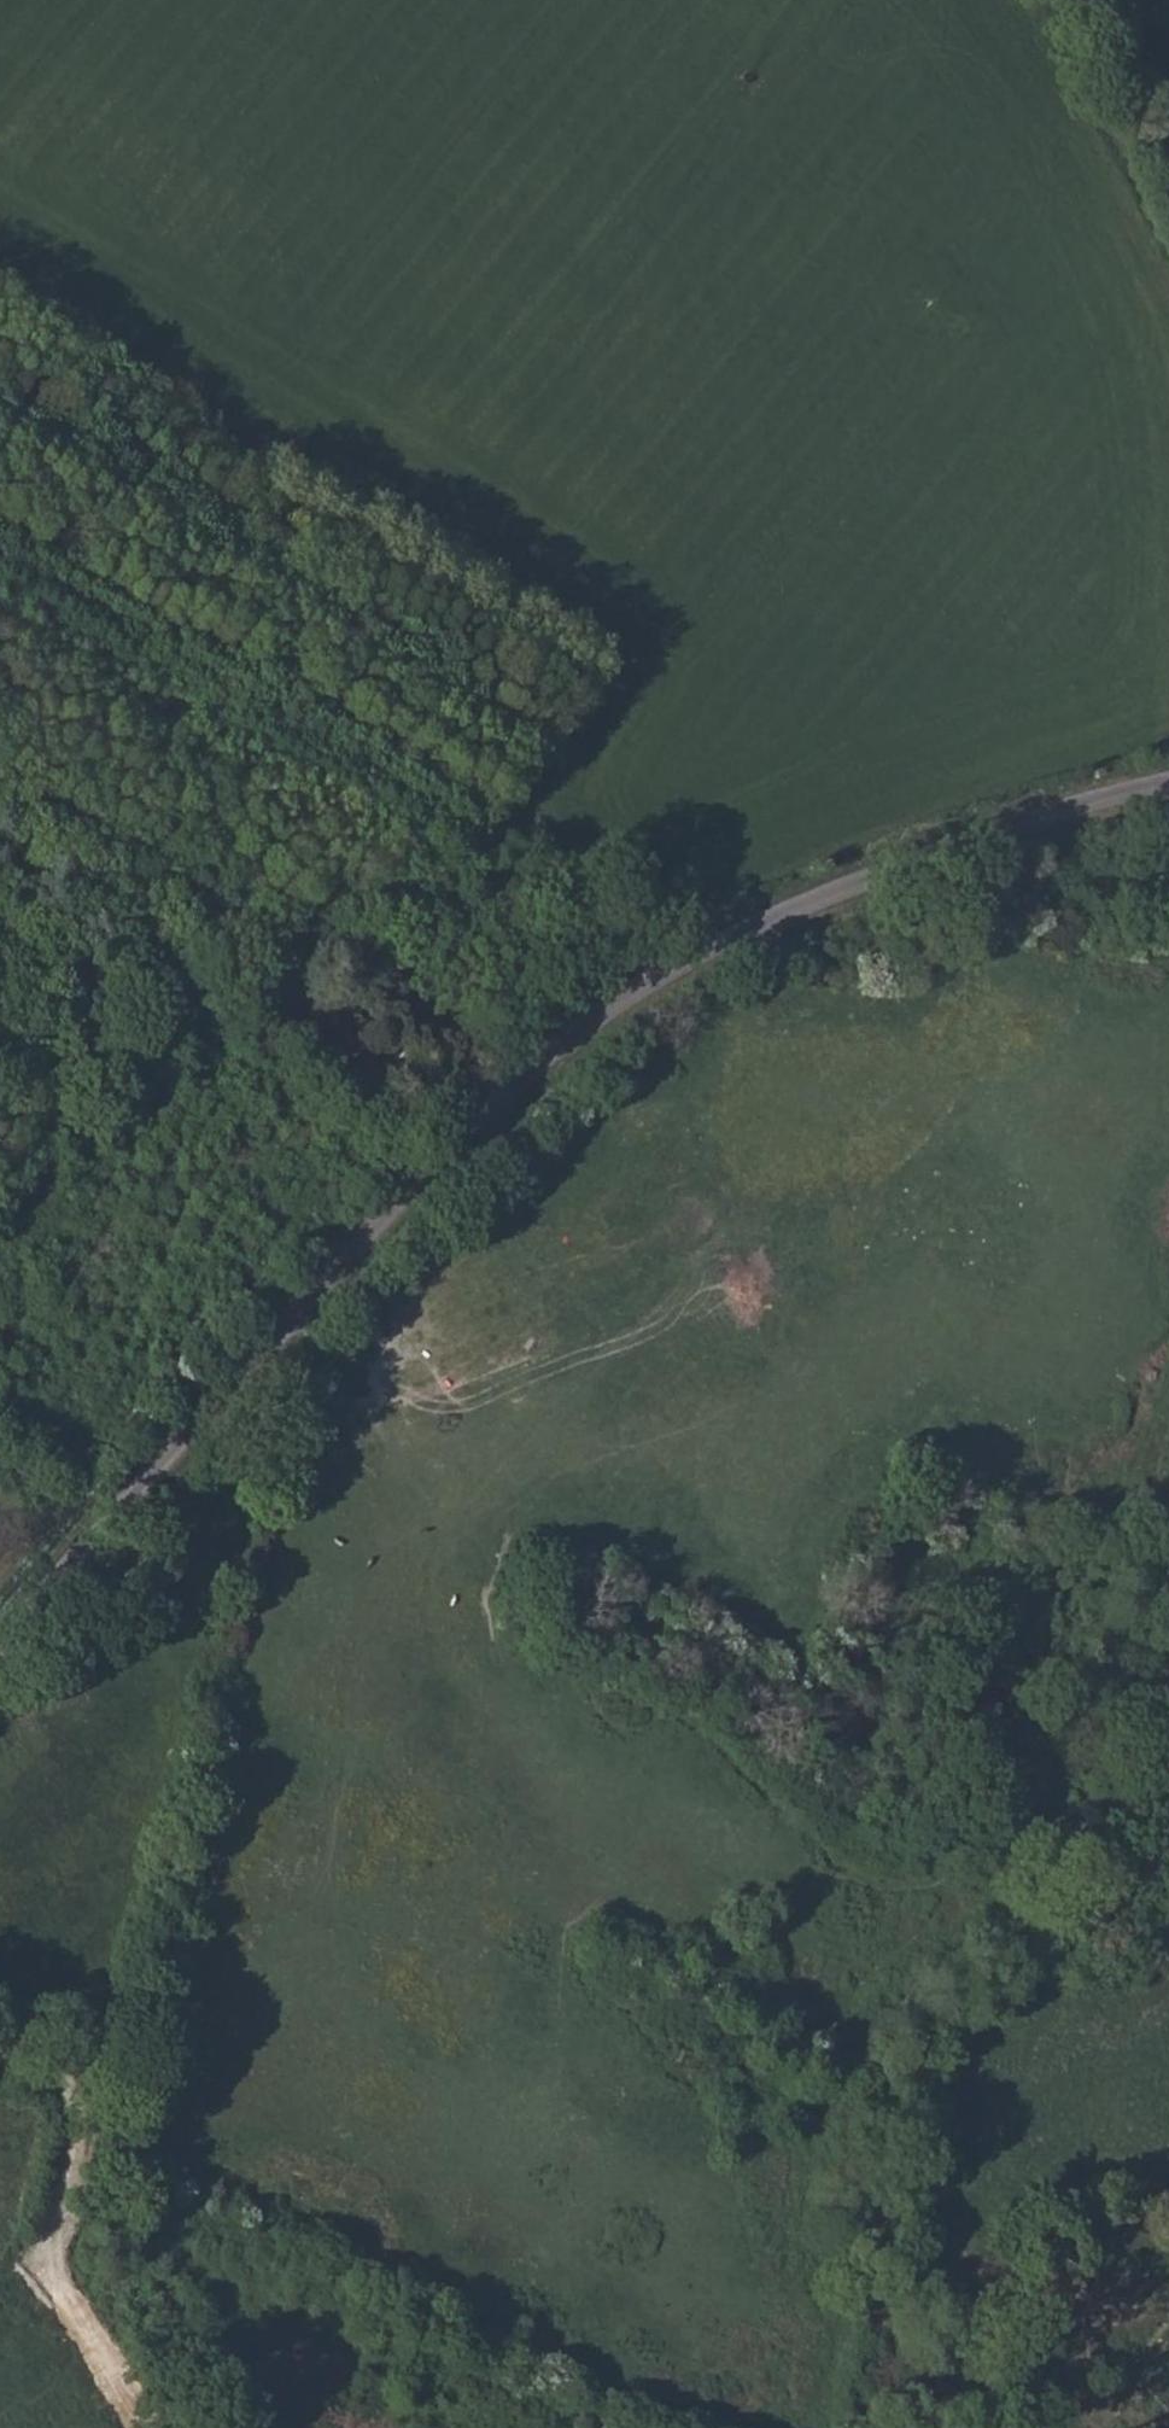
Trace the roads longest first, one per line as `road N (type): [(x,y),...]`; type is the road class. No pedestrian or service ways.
road 1 (unclassified): [(0,1647),(301,1311),(608,1002),(792,909),(907,862),(1168,780)]
road 2 (track): [(1168,85),(1078,0)]

